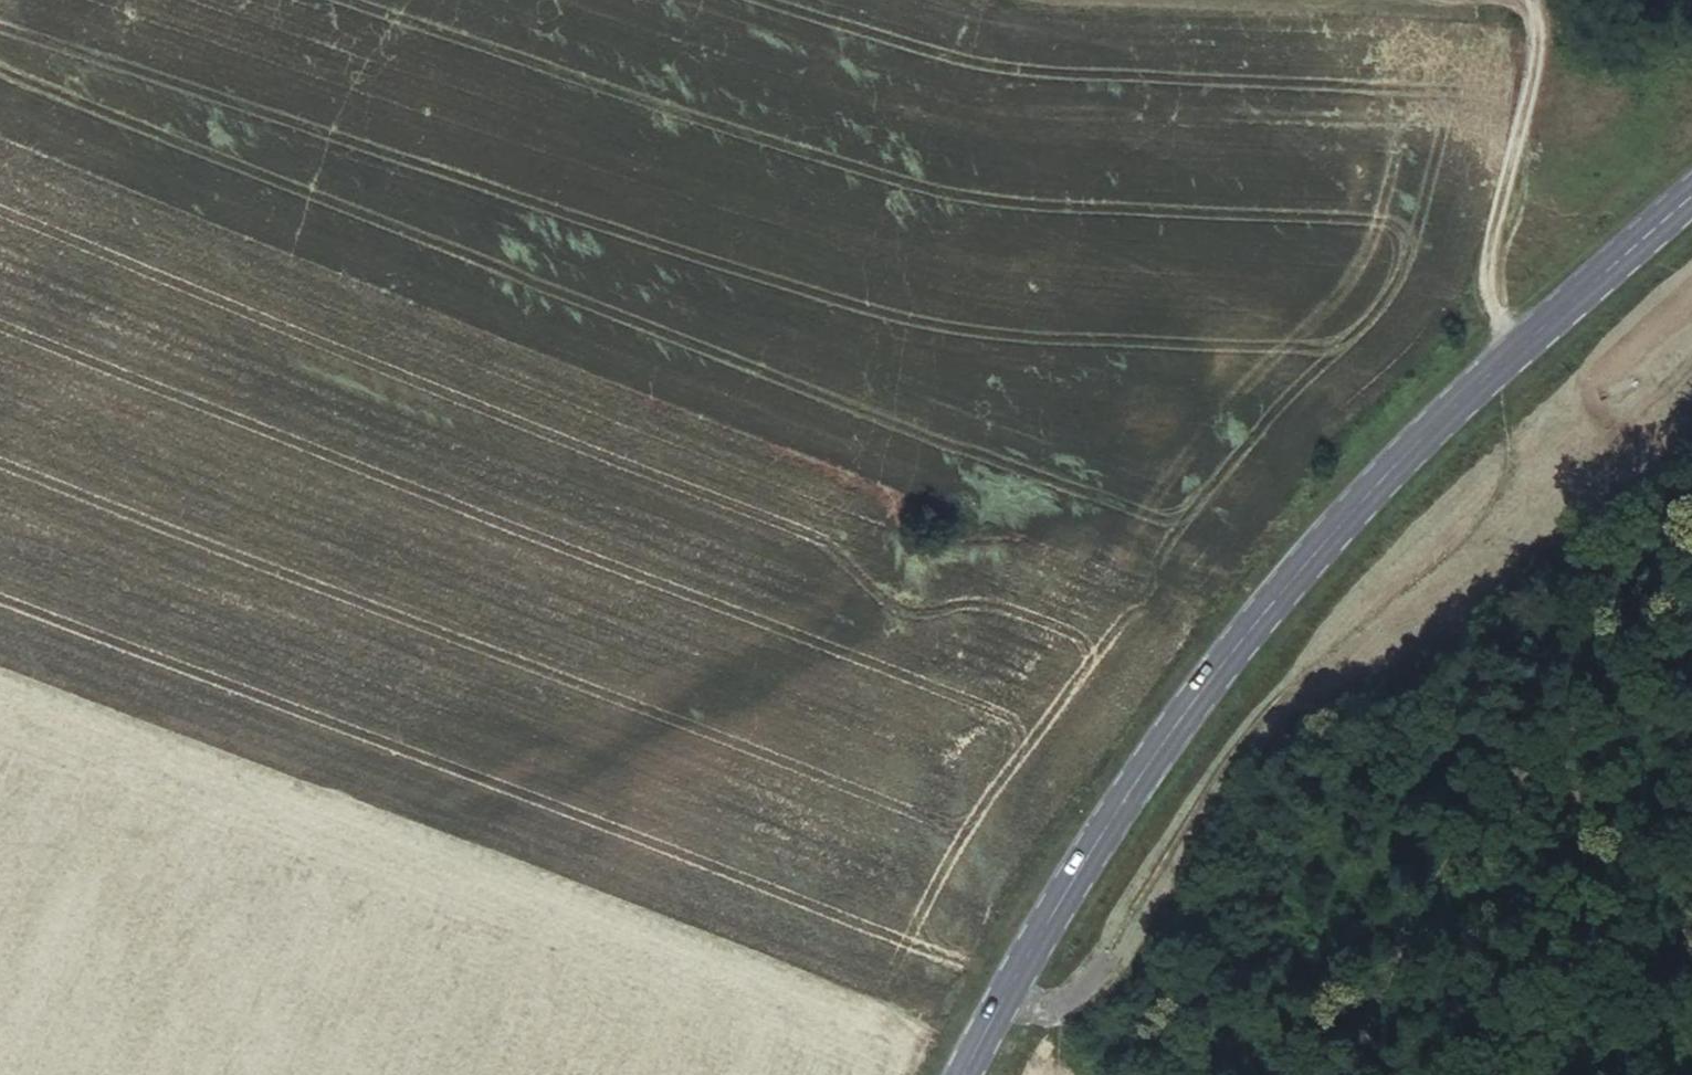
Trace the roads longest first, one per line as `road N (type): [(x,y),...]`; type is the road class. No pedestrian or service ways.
road 1 (secondary): [(970,1074),(1013,985),(1180,718),(1382,479),(1691,187)]
road 2 (track): [(1510,355),(1482,287),(1484,201),(1529,0)]

